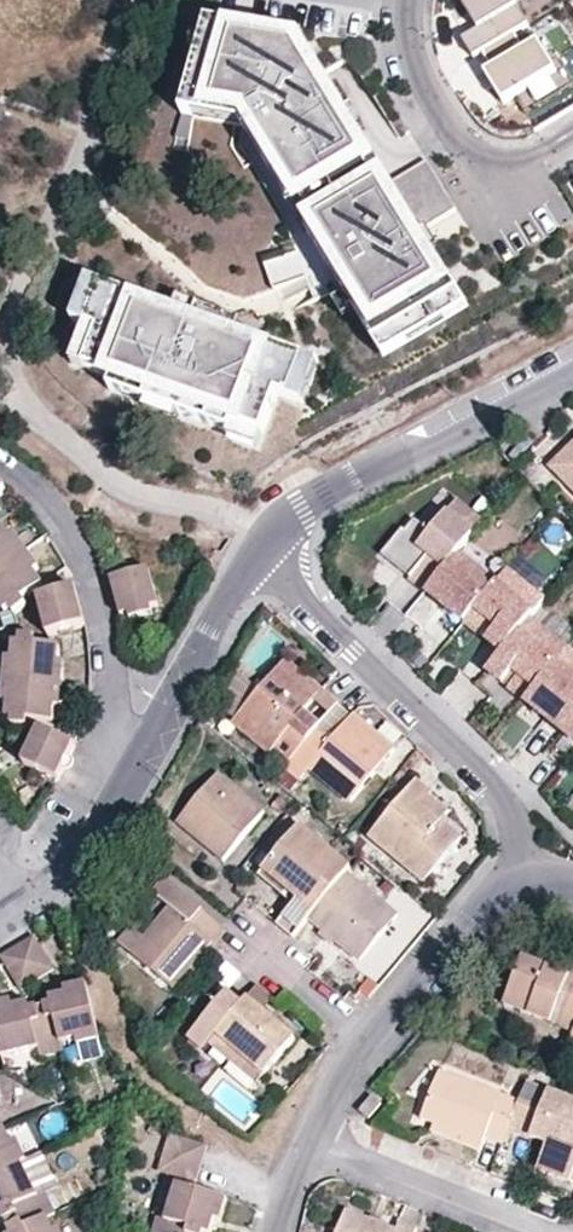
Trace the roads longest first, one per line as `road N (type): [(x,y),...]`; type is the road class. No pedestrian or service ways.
road 1 (residential): [(528,874),(501,797),(364,666),(268,541)]
road 2 (residential): [(572,372),(306,507),(268,541)]
road 3 (residential): [(0,463),(64,519),(86,565),(128,771)]
road 4 (residential): [(572,135),(521,164),(478,154),(415,57),(412,0)]
road 5 (residential): [(268,541),(128,771)]
road 6 (residential): [(549,1231),(313,1140)]
road 7 (tertiary): [(370,1035),(494,893),(528,874)]
road 8 (residential): [(370,1035),(233,924)]
road 9 (residential): [(128,771),(96,827),(32,901)]

